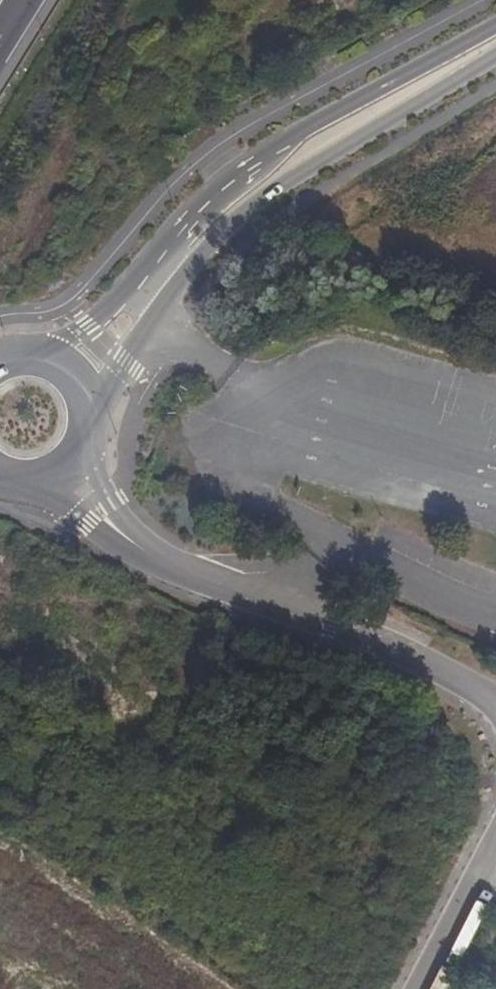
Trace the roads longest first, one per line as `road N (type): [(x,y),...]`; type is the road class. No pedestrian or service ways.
road 1 (secondary): [(495,25),(293,134),(166,235),(52,361)]
road 2 (secondary): [(89,423),(119,370),(229,230),(495,58)]
road 3 (secondary): [(0,480),(28,485),(62,473),(85,444),(89,423)]

